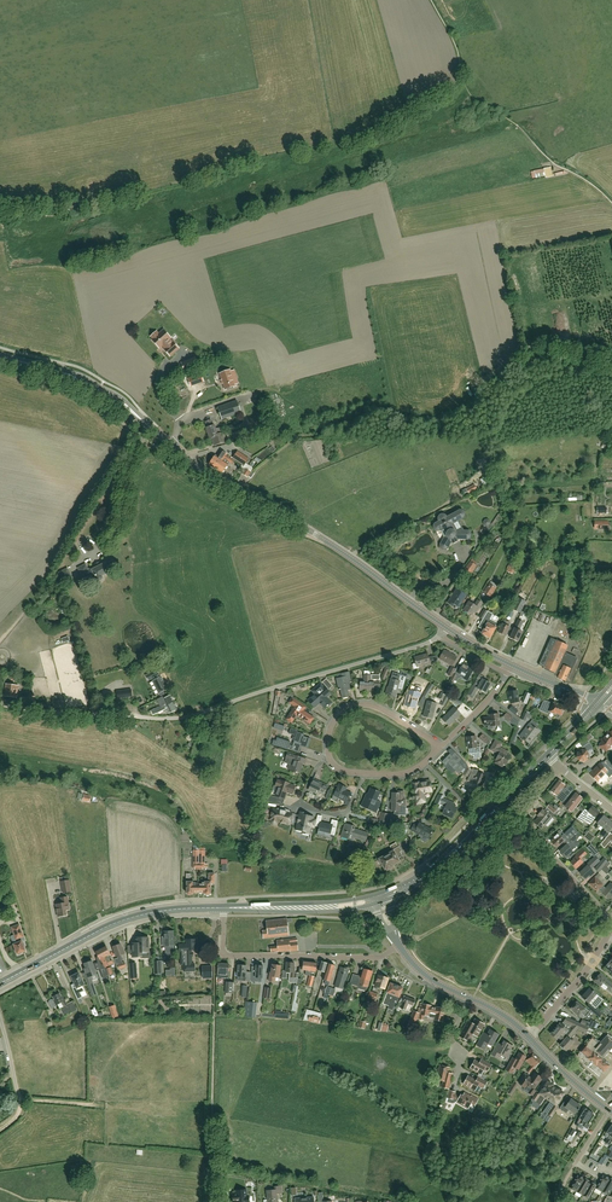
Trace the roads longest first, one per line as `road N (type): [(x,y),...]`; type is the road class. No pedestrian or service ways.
road 1 (secondary): [(445,628),(348,556),(206,475),(151,429)]
road 2 (unclassified): [(135,717),(200,714),(439,636)]
road 3 (primary): [(0,984),(125,920),(225,908)]
road 4 (residential): [(400,947),(361,959),(223,956),(225,916)]
road 5 (residential): [(611,922),(519,820),(561,769)]
road 6 (secondary): [(151,429),(85,382),(0,356)]
road 7 (residential): [(329,757),(333,723),(361,705),(383,709),(441,748)]
road 8 (primary): [(225,908),(318,912),(381,902)]
road 9 (primary): [(378,894),(225,908)]
road 10 (residential): [(329,757),(301,800),(317,811),(347,811),(365,773)]
road 11 (residential): [(528,1036),(592,963),(611,926)]
road 12 (track): [(0,705),(135,717)]
road 13 (unclassified): [(151,429),(131,463),(117,533),(101,549)]

